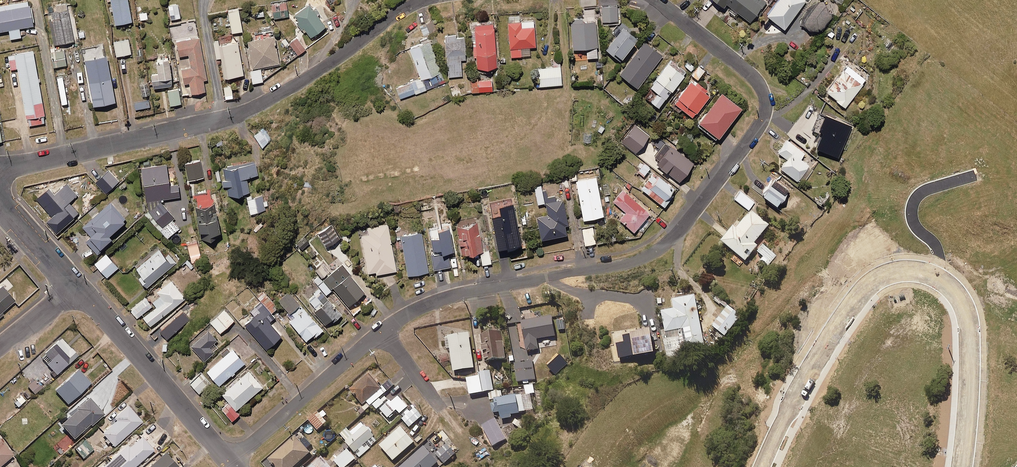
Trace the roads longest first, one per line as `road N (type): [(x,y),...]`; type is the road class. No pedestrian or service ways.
road 1 (residential): [(656,0),(751,74),(767,99),(762,123),(686,225),(642,259),(443,297),(381,332)]
road 2 (residential): [(763,466),(840,321),(873,283),(905,272),(948,285),(965,313),(971,333),(962,466)]
road 3 (residential): [(0,169),(223,120),(313,76),(422,0)]
road 4 (tertiary): [(76,286),(229,462)]
road 5 (residential): [(381,332),(229,462)]

